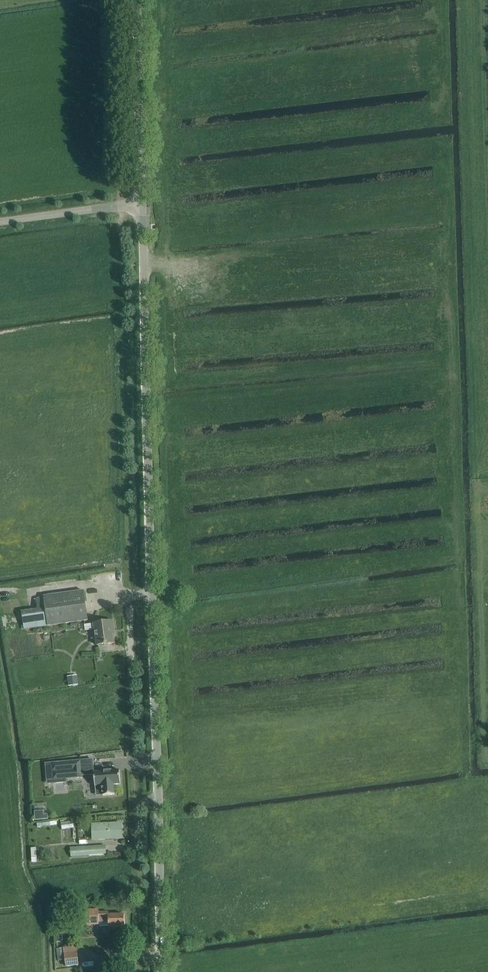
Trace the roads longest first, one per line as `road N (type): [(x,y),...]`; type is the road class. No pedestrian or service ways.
road 1 (unclassified): [(164,971),(142,203)]
road 2 (unclassified): [(142,203),(138,0)]
road 3 (unclassified): [(0,221),(142,203)]

